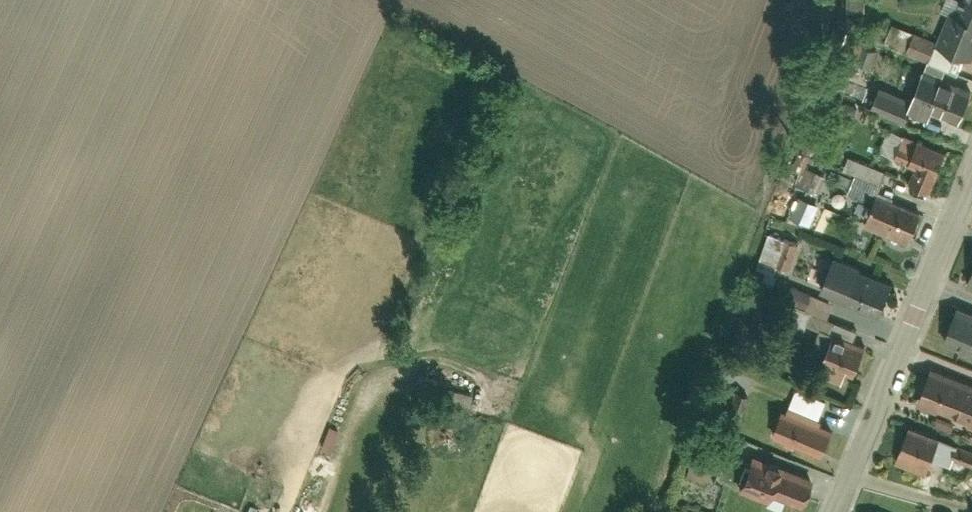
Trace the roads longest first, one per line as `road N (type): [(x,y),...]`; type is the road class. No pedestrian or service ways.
road 1 (residential): [(971,167),(826,511)]

